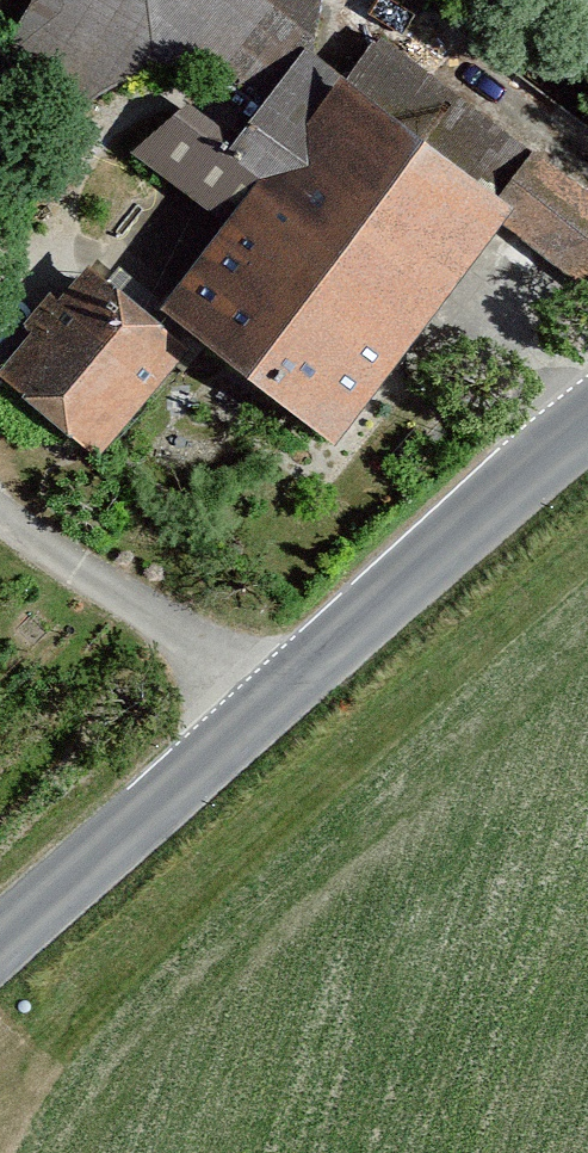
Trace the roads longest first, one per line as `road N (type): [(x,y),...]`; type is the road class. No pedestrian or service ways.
road 1 (tertiary): [(0,940),(587,431)]
road 2 (track): [(292,685),(0,498)]

